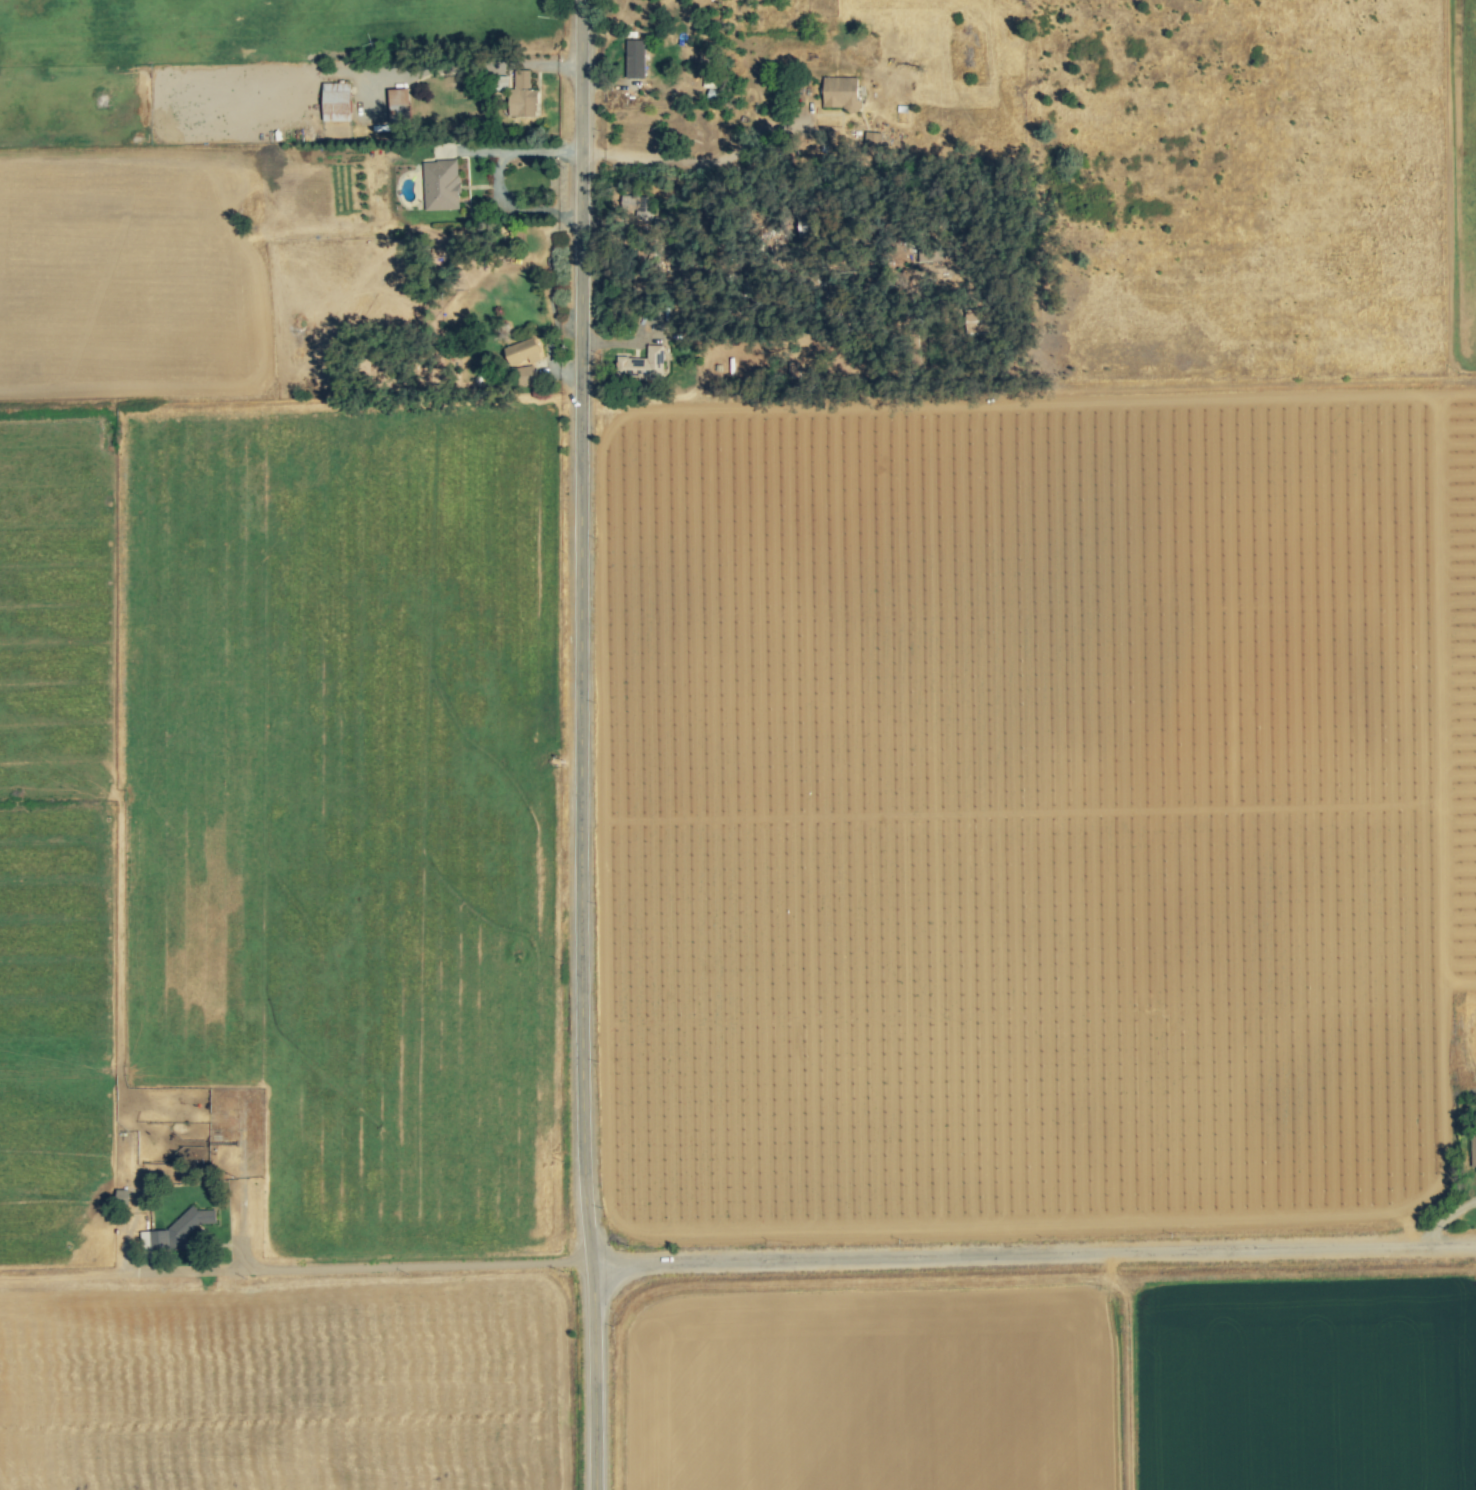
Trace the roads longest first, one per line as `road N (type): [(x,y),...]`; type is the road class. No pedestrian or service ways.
road 1 (tertiary): [(586,0),(595,1489)]
road 2 (track): [(1475,1238),(268,1274)]

